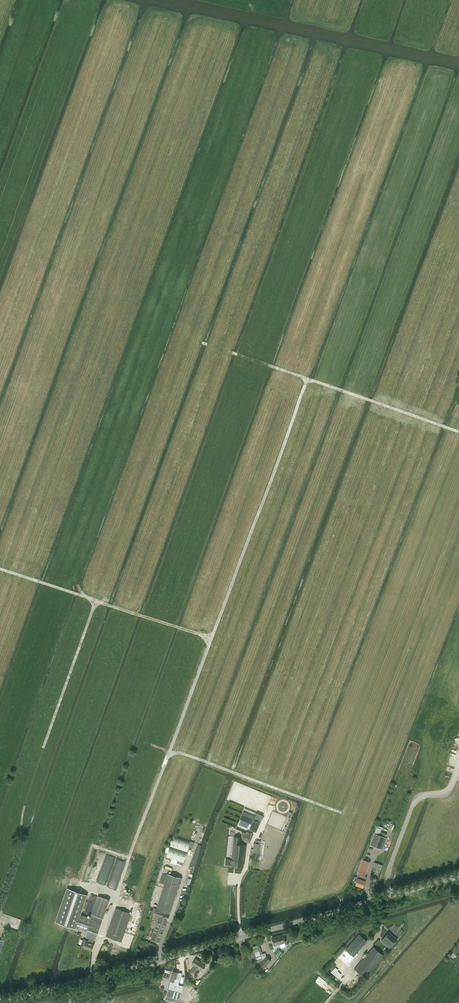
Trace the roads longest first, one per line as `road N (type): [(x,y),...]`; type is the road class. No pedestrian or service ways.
road 1 (track): [(99,975),(116,898),(310,378)]
road 2 (unclassified): [(458,876),(0,999)]
road 3 (track): [(0,895),(100,598),(0,565)]
road 4 (track): [(342,811),(137,736)]
road 5 (track): [(458,428),(274,363)]
road 6 (track): [(326,1002),(380,931),(376,898)]

